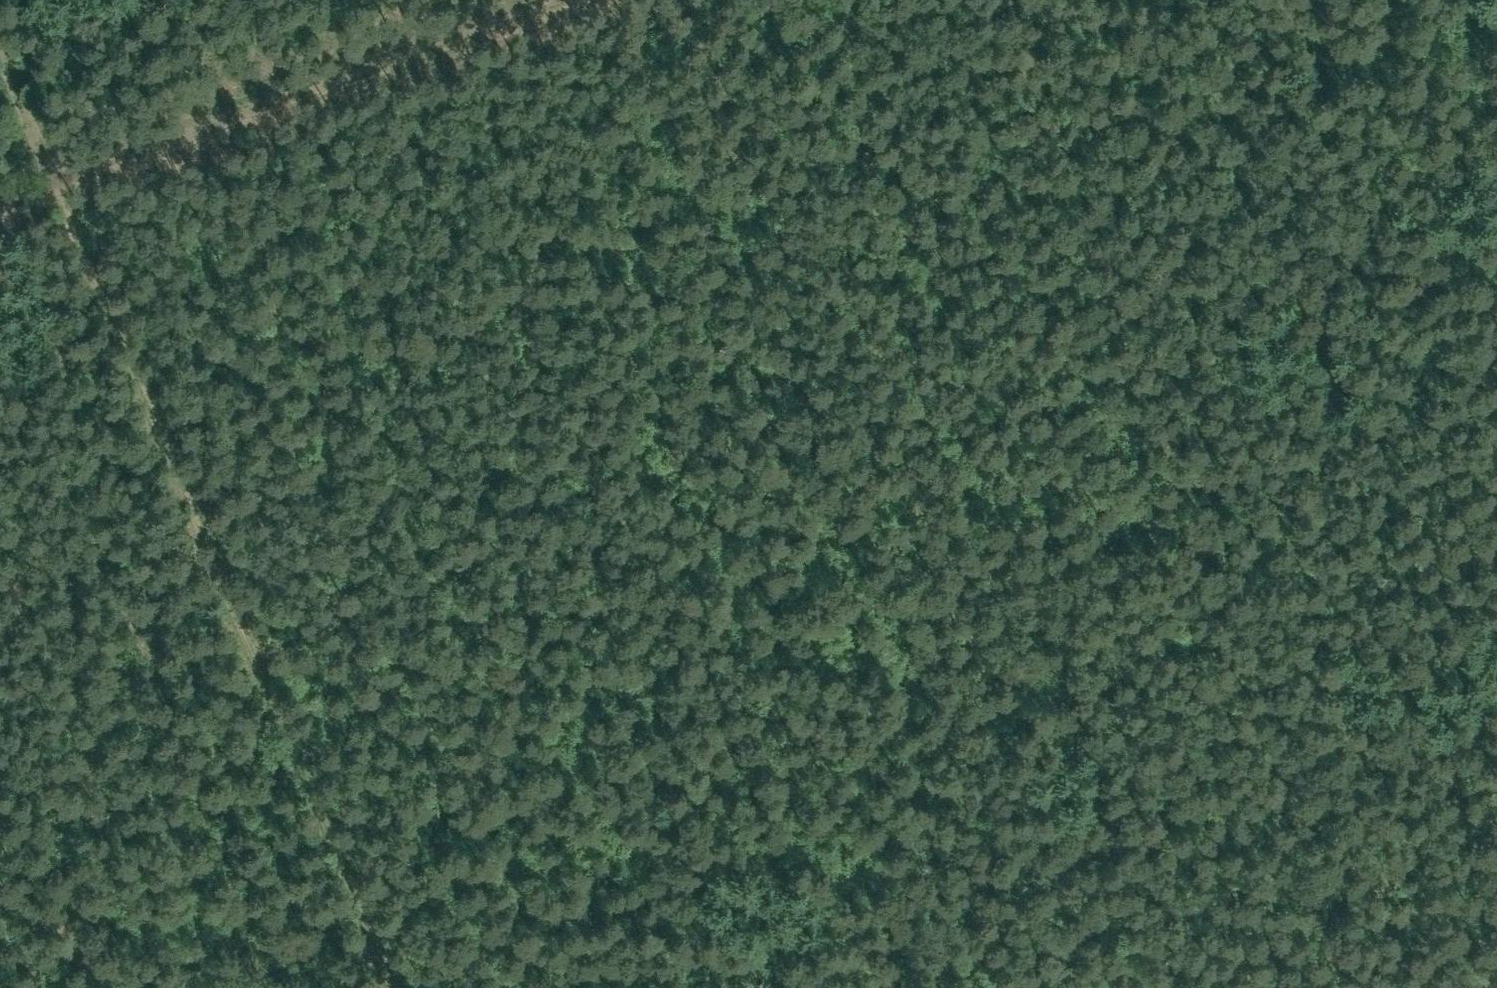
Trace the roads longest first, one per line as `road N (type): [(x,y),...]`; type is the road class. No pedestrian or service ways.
road 1 (track): [(396,987),(0,47)]
road 2 (track): [(563,0),(0,206)]

